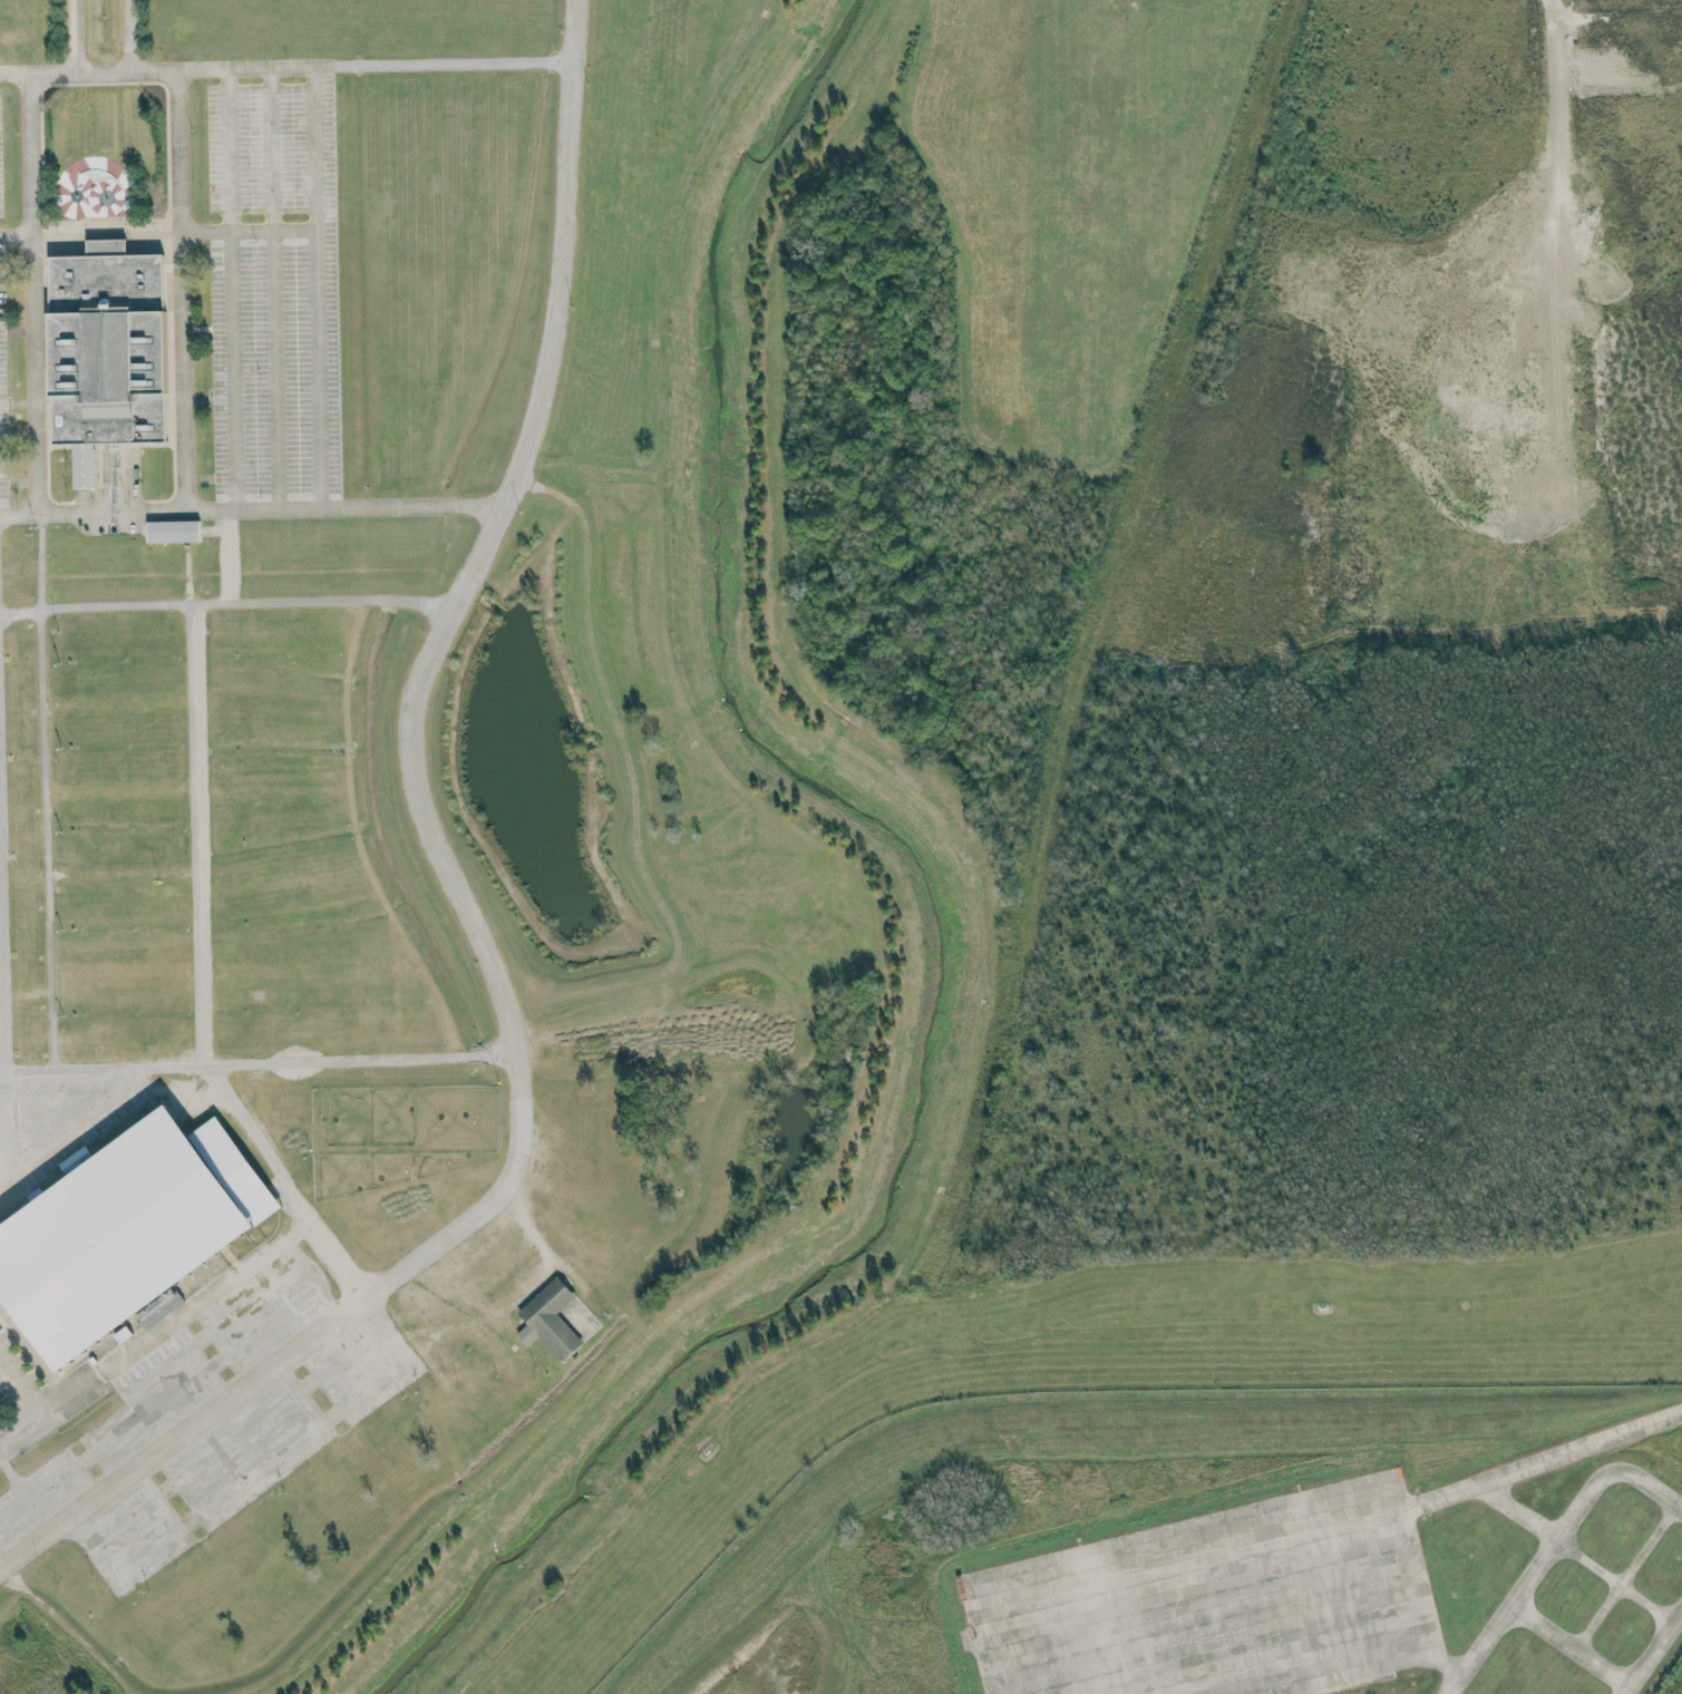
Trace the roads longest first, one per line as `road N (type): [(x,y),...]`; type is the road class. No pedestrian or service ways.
road 1 (tertiary): [(517,1092),(506,976),(425,807),(404,691),(417,652),(450,606),(500,507),(547,356),(571,158),(574,0)]

